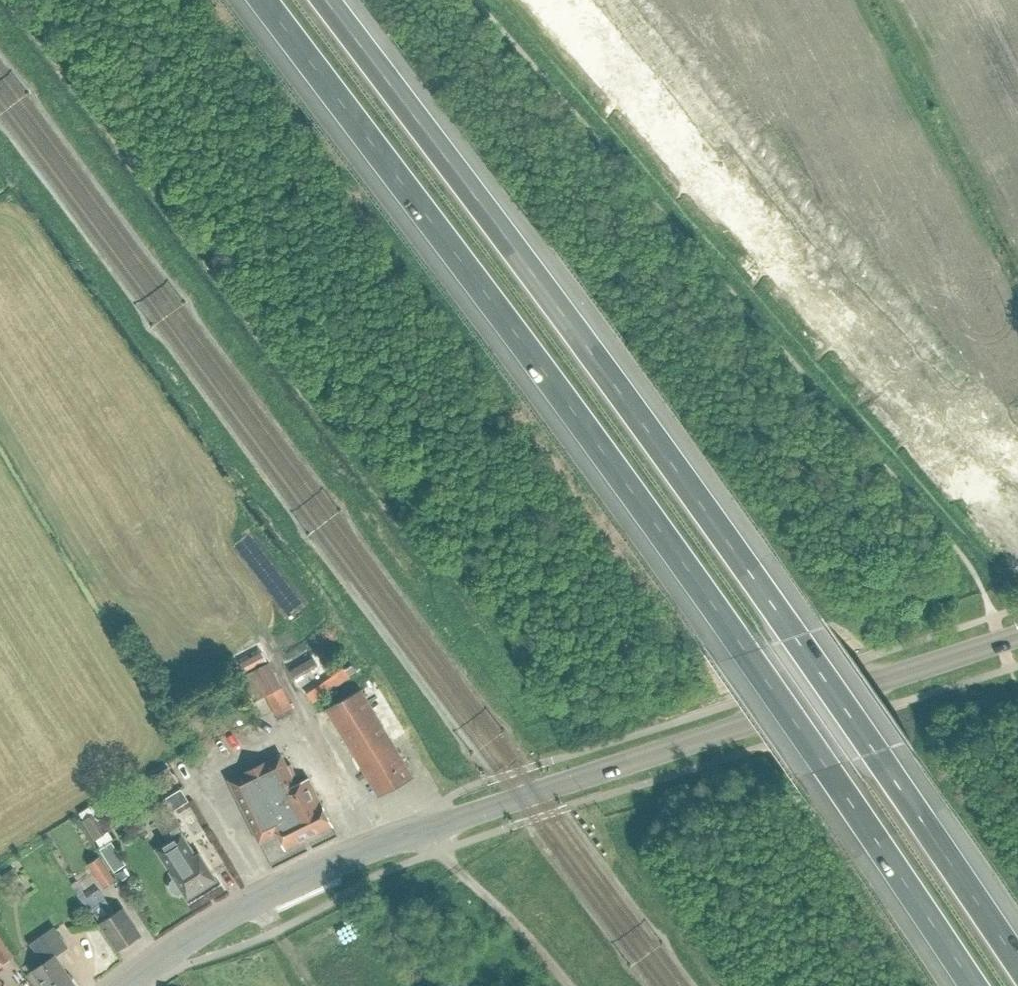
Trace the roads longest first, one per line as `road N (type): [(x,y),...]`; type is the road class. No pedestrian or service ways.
road 1 (motorway): [(260,0),(750,652),(971,985)]
road 2 (motorway): [(1017,965),(794,628),(322,0)]
road 3 (tertiary): [(431,827),(1017,634)]
road 4 (track): [(679,721),(540,680),(470,579),(410,527),(335,421)]
road 5 (tertiary): [(431,827),(303,875),(155,961)]

